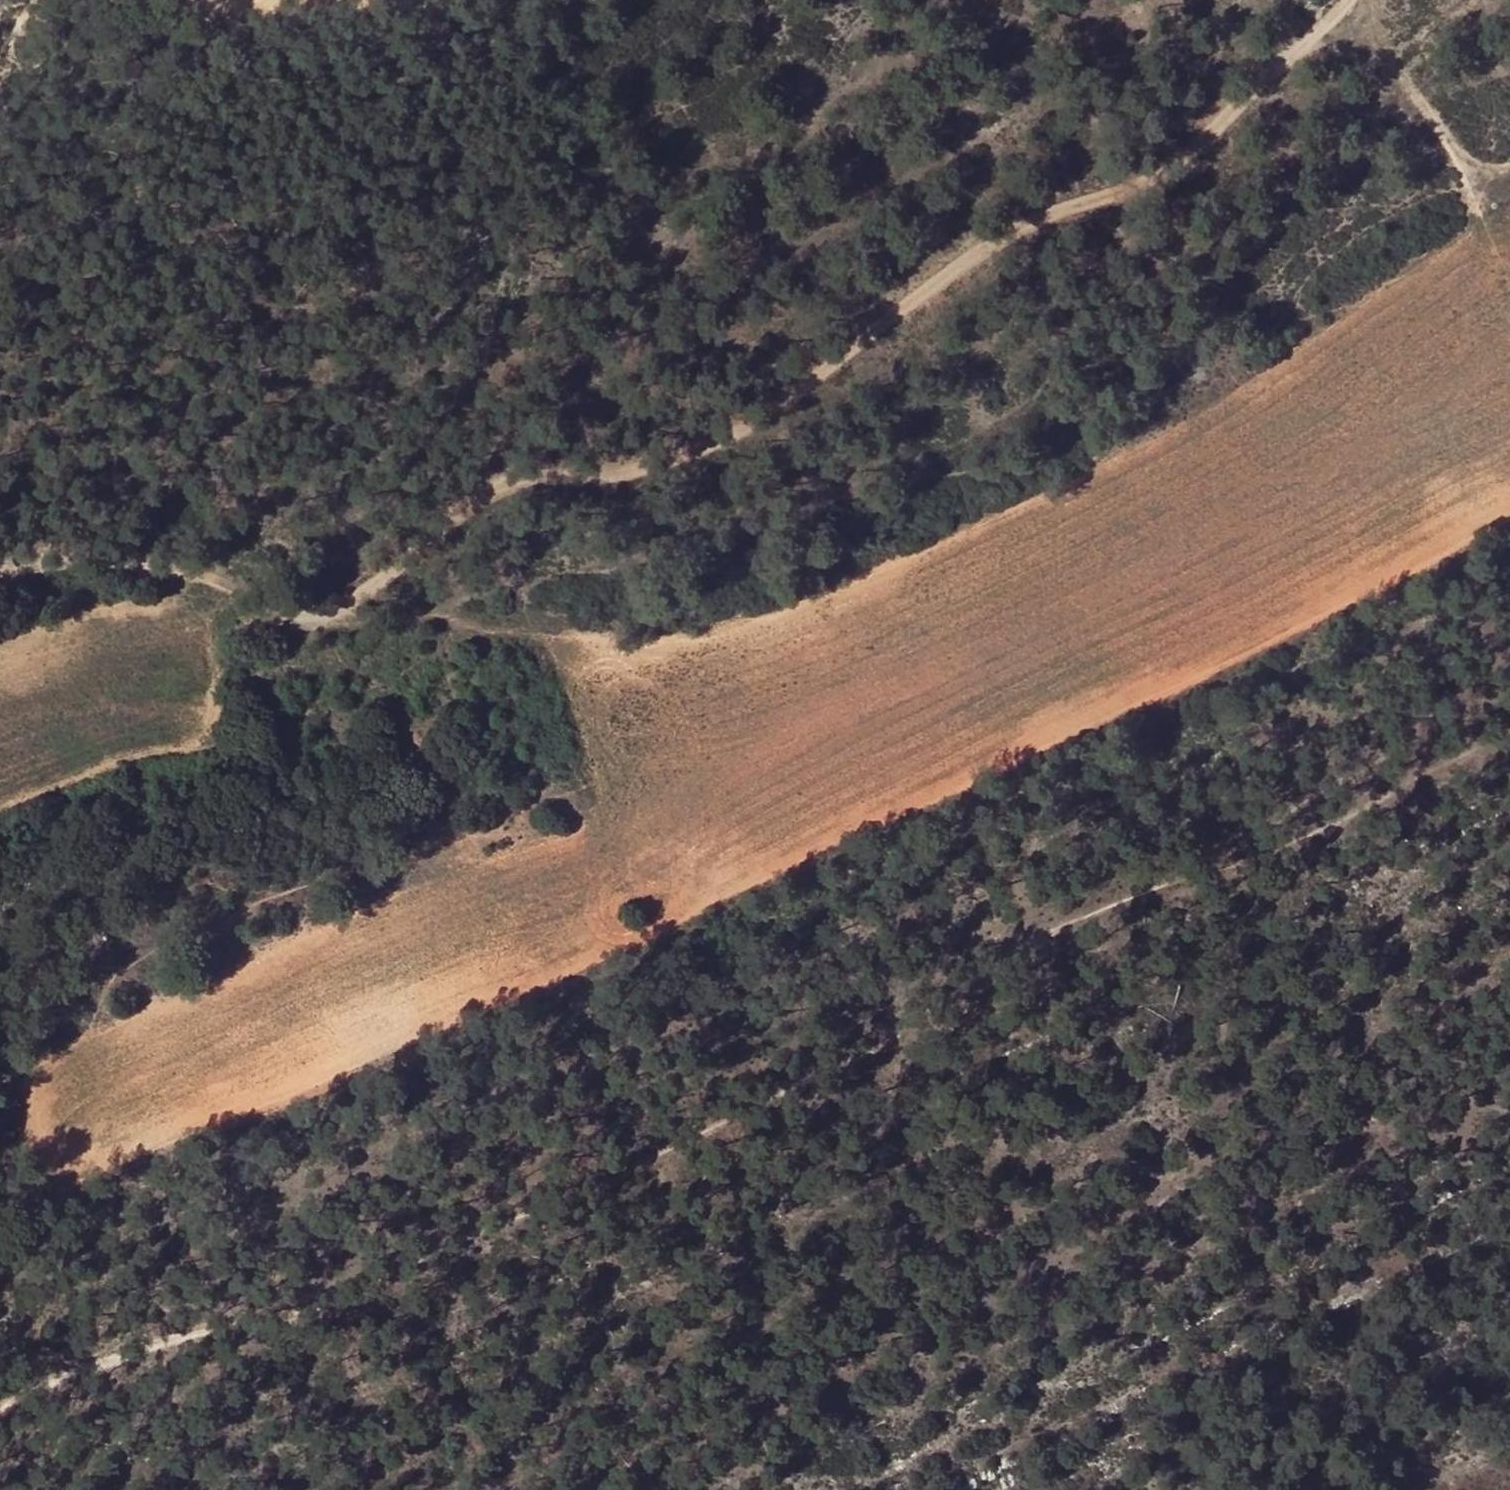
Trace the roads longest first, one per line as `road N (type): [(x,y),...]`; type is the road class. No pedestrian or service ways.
road 1 (track): [(0,1401),(119,1345),(212,1323),(313,1318),(488,1231),(603,1185),(1114,898),(1257,846),(1363,821),(1509,740)]
road 2 (track): [(0,569),(66,556),(196,574),(302,621),(348,600),(474,483),(688,451),(975,257),(1109,186),(1179,162),(1319,0)]

